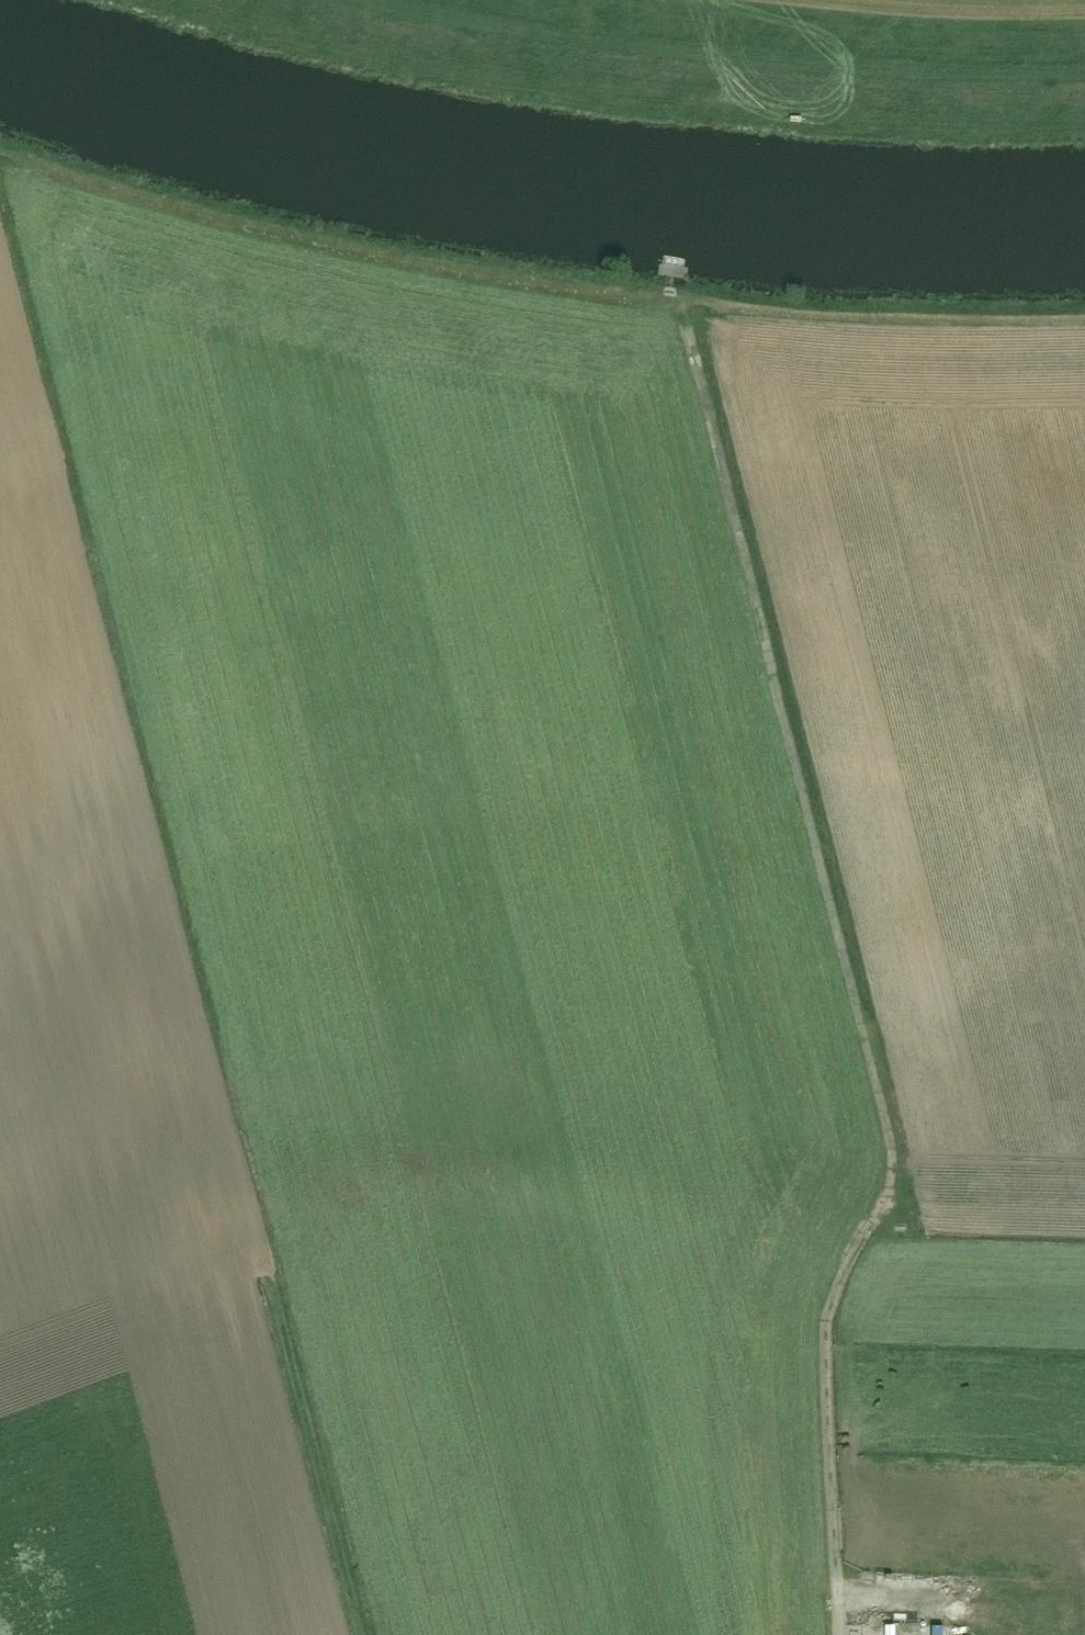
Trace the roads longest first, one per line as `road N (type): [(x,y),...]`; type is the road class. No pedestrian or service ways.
road 1 (track): [(839,1634),(826,1314),(884,1202),(894,1156),(687,324)]

